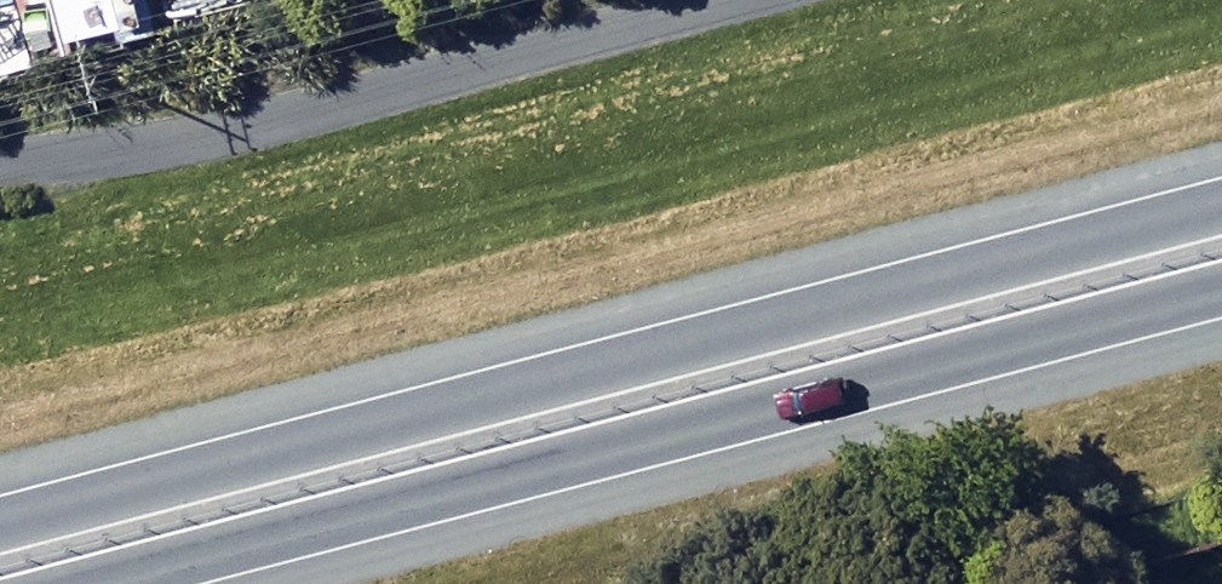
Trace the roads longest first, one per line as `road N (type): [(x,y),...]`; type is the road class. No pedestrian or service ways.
road 1 (trunk): [(0,538),(1221,220)]
road 2 (trunk): [(1221,269),(8,583)]

